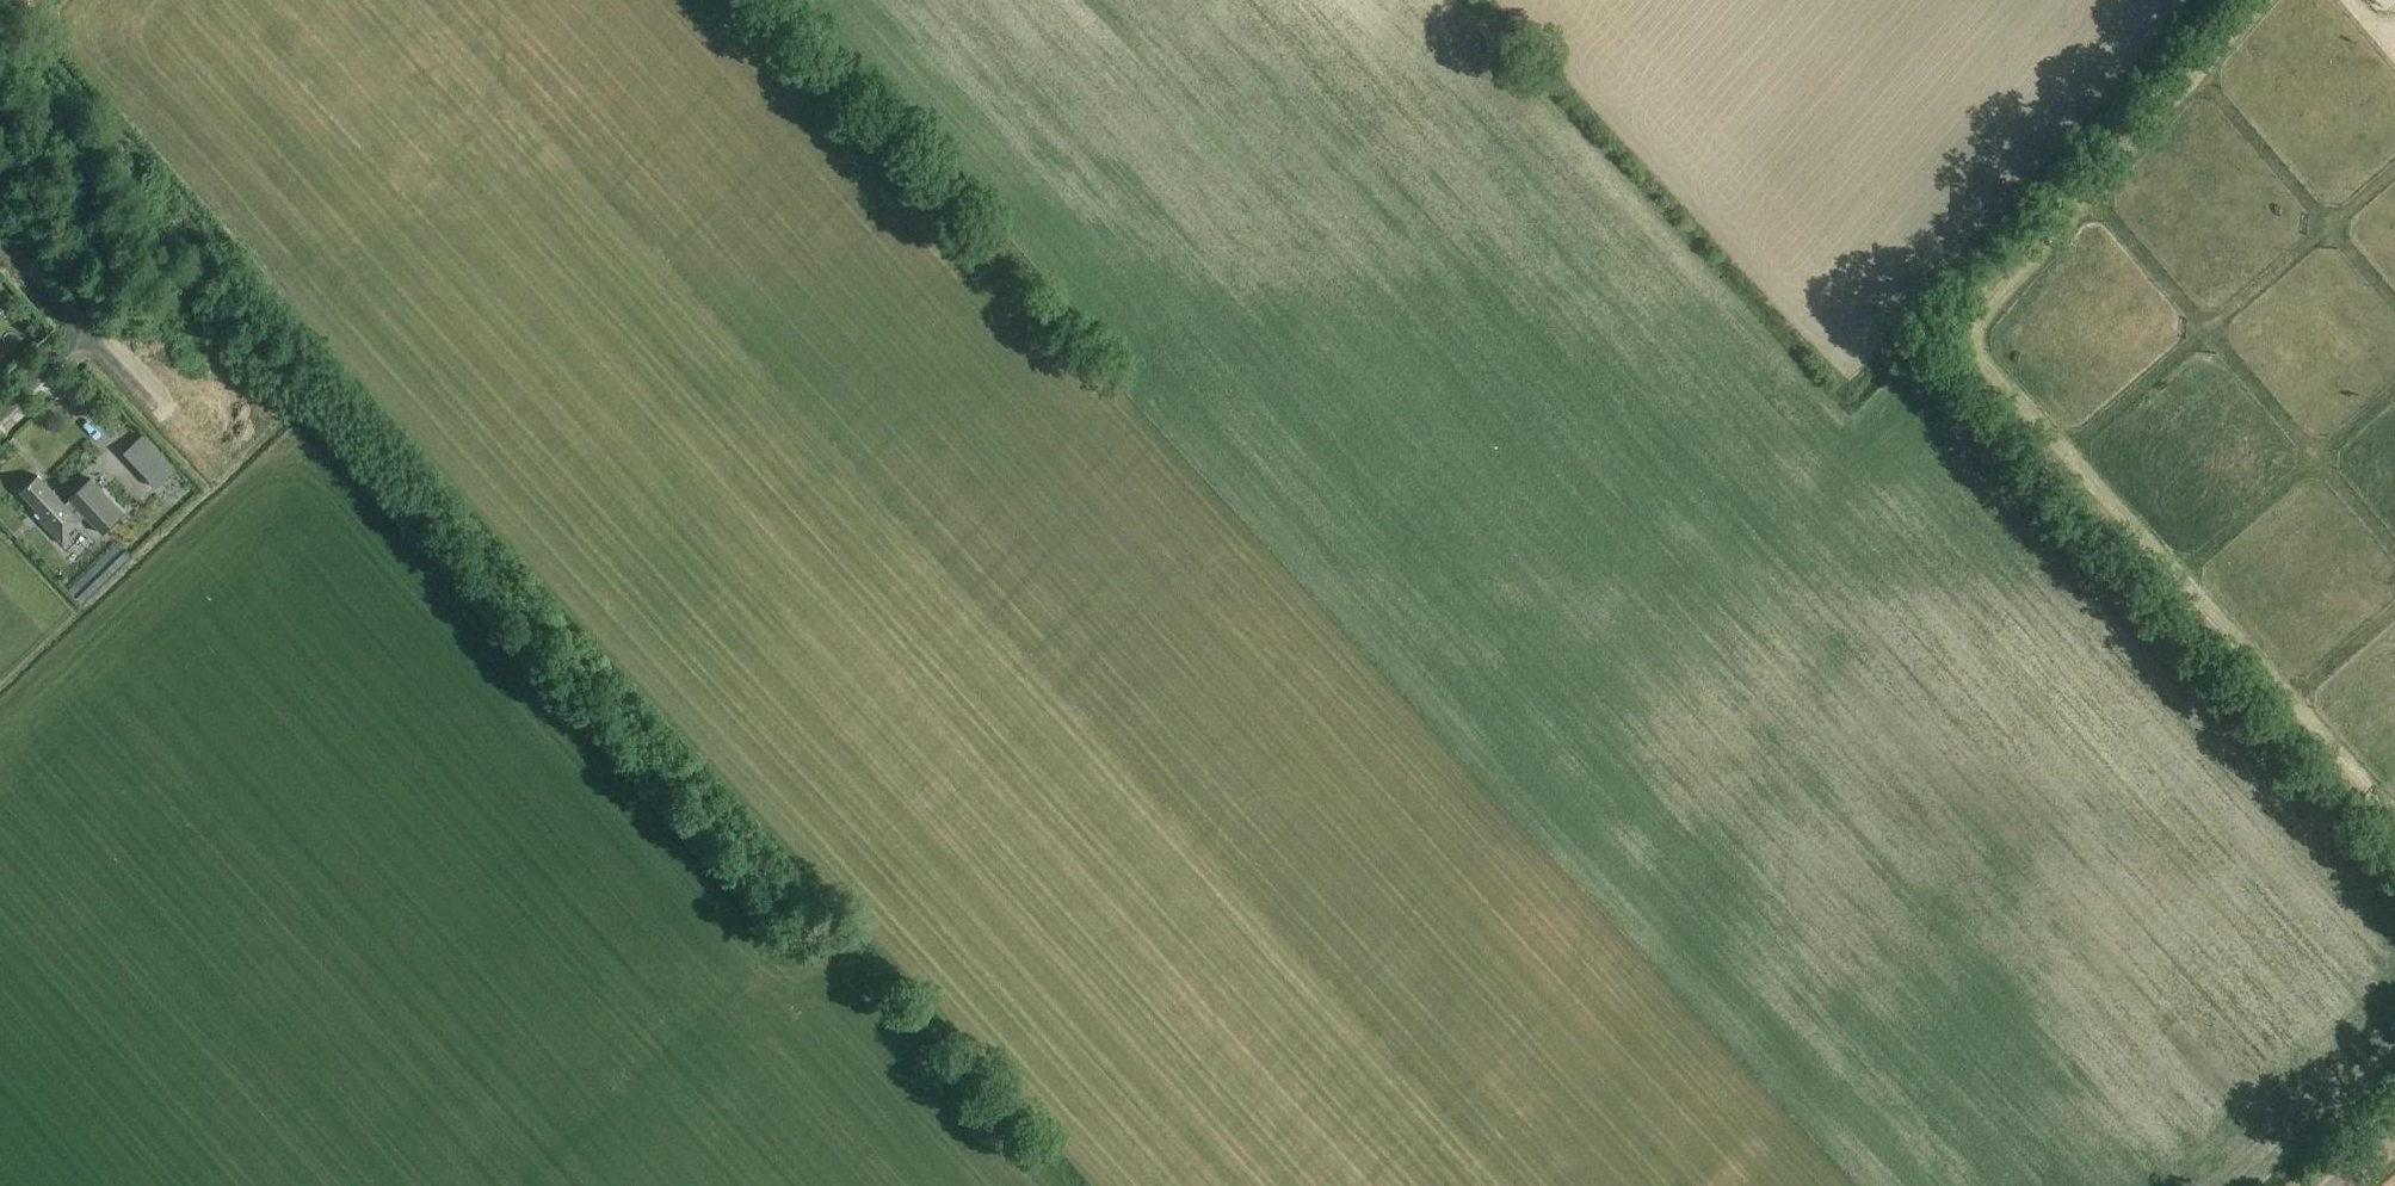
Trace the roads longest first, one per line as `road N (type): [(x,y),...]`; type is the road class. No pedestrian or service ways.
road 1 (track): [(24,265),(156,400)]
road 2 (residential): [(0,412),(89,329)]

